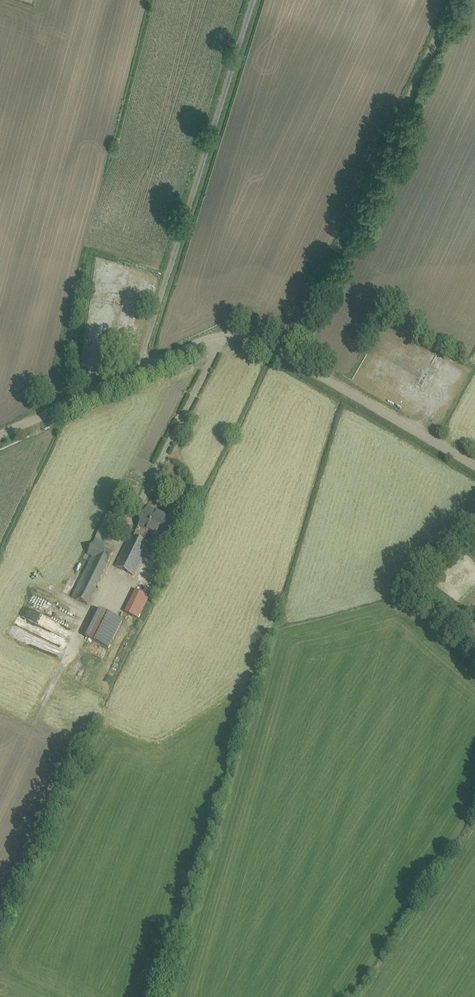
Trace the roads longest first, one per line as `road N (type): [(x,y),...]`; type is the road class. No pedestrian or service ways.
road 1 (unclassified): [(456,0),(290,361)]
road 2 (unclassified): [(290,361),(247,337),(202,342),(0,437)]
road 3 (unclassified): [(474,467),(290,361)]

